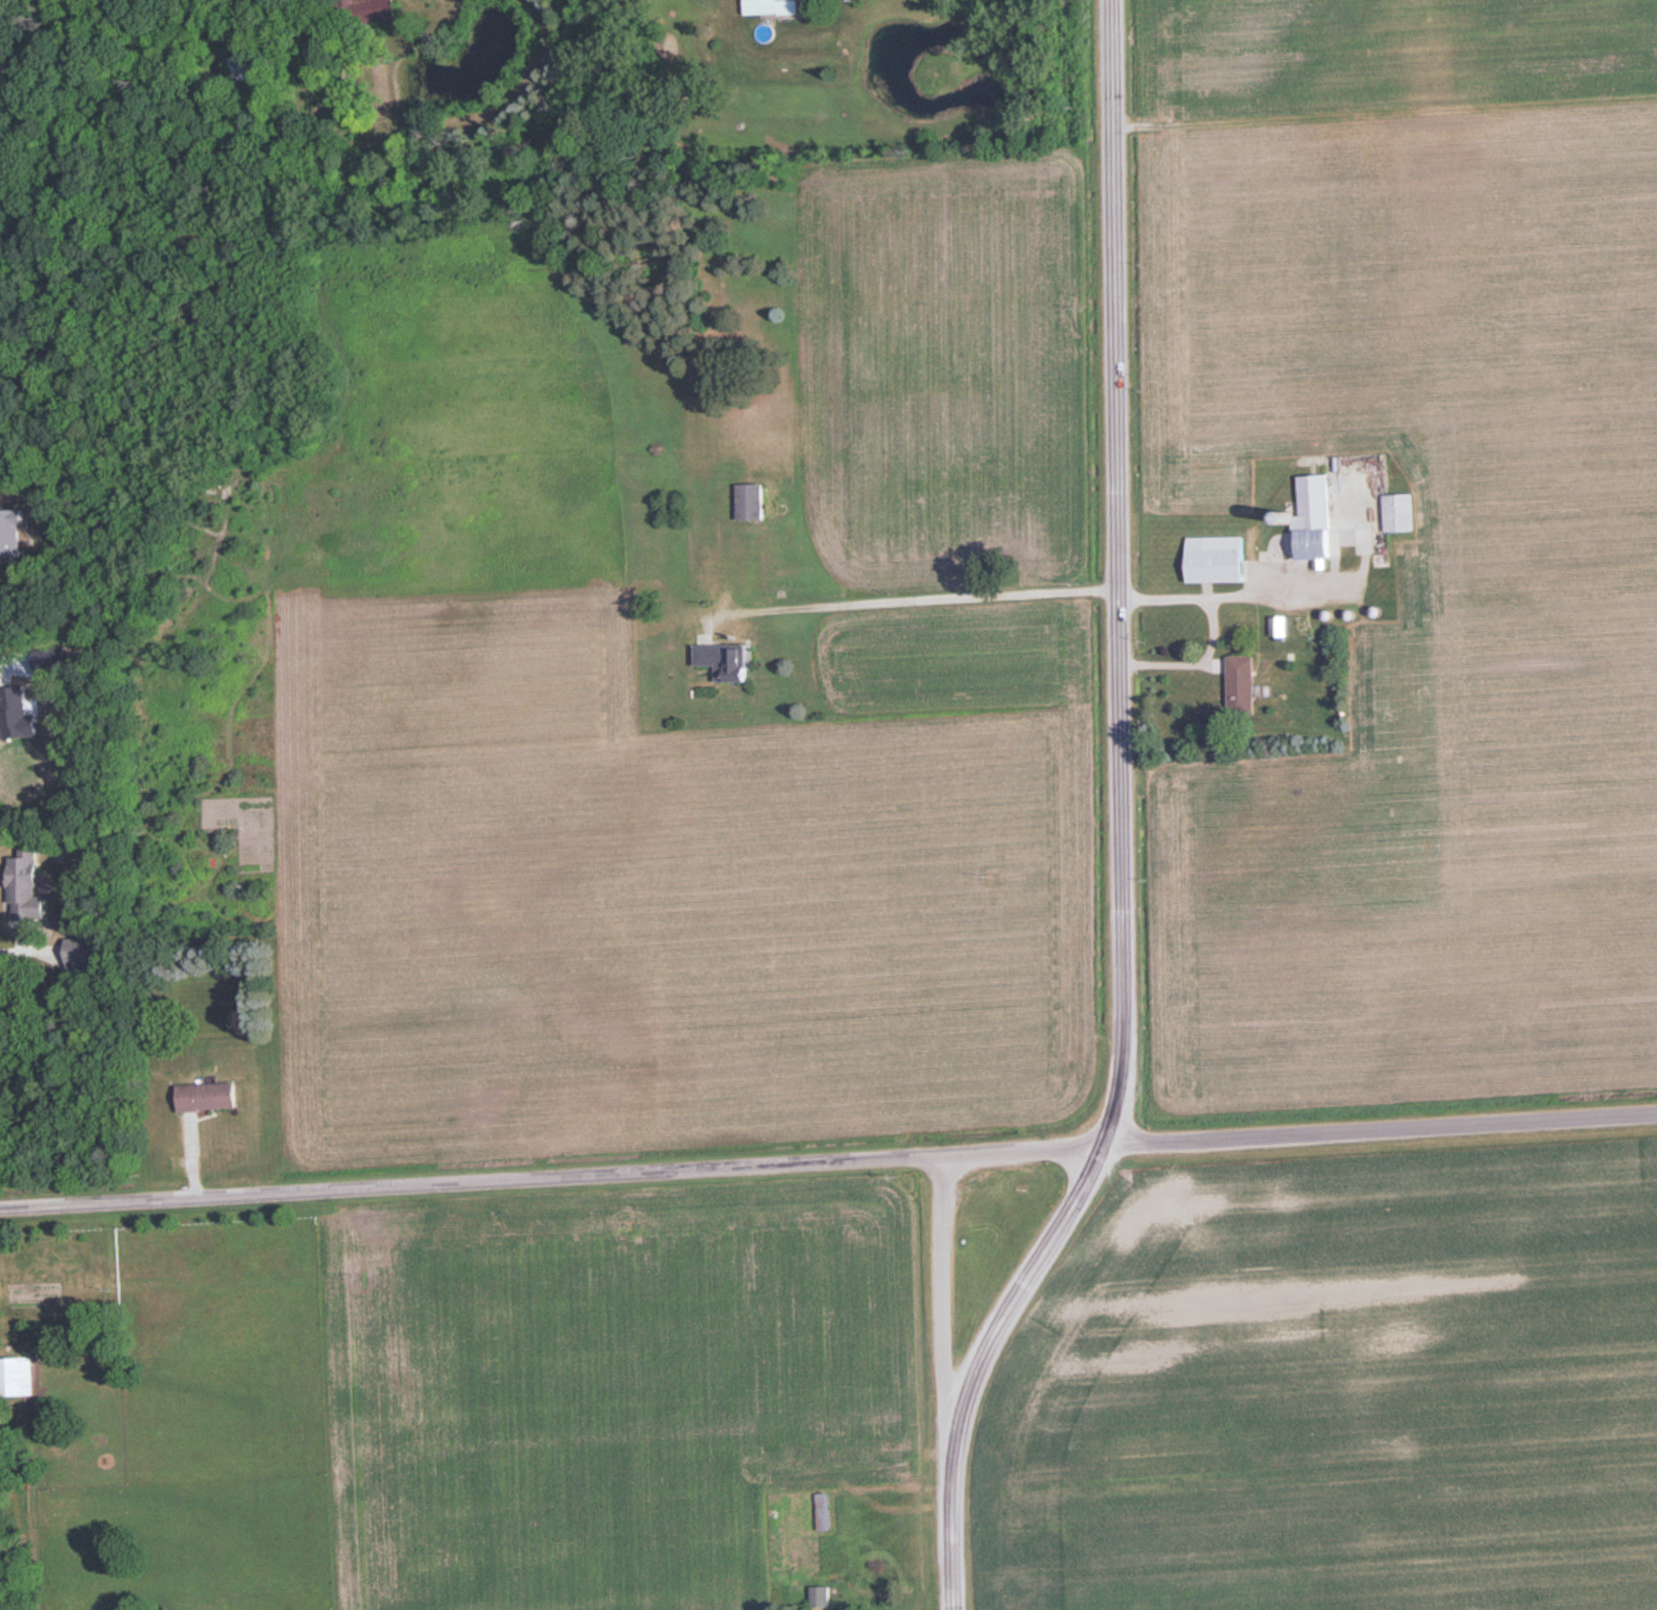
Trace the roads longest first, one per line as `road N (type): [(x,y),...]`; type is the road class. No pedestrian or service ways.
road 1 (tertiary): [(954,1609),(952,1459),(961,1411),(981,1355),(1106,1147),(1125,1036),(1110,0)]
road 2 (residential): [(0,1209),(932,1154)]
road 3 (residential): [(932,1154),(1656,1115)]
road 4 (residential): [(932,1154),(941,1193),(944,1378),(961,1411)]

